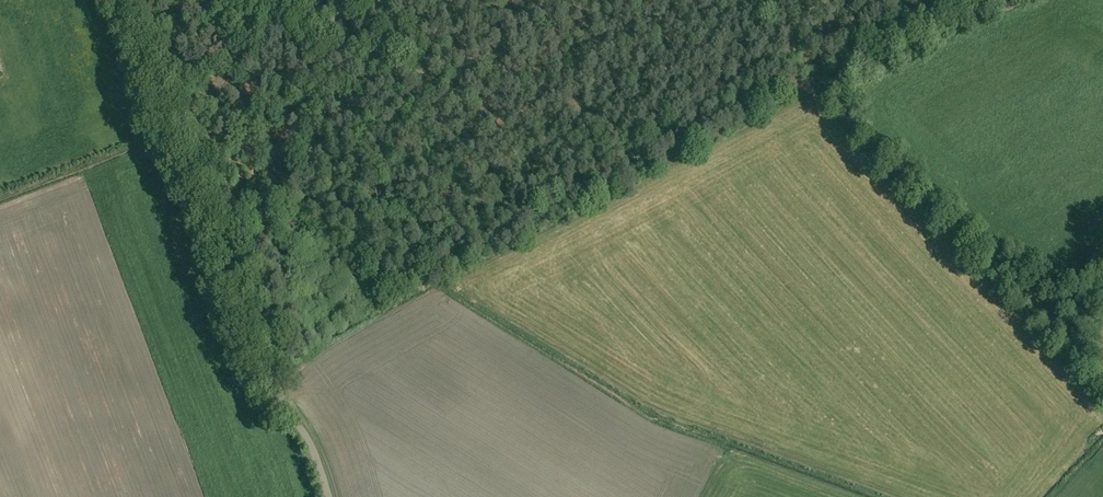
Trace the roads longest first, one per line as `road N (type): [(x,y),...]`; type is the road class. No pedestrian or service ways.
road 1 (unclassified): [(328,496),(312,451),(263,380),(119,0)]

